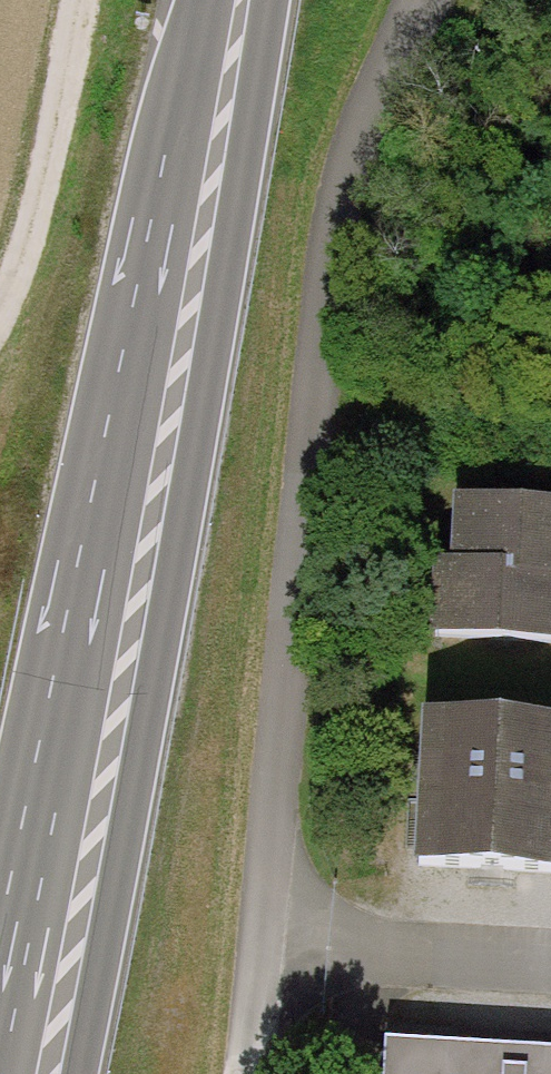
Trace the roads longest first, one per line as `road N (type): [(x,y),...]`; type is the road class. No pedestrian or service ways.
road 1 (track): [(257,933),(299,430),(340,159),(417,0)]
road 2 (primary): [(237,0),(130,544)]
road 3 (primary): [(71,1073),(107,847),(130,544)]
road 4 (primary): [(130,544),(0,1001)]
road 5 (track): [(81,0),(35,224),(0,303)]
road 6 (track): [(550,963),(257,933)]
road 7 (track): [(239,1073),(257,933)]

